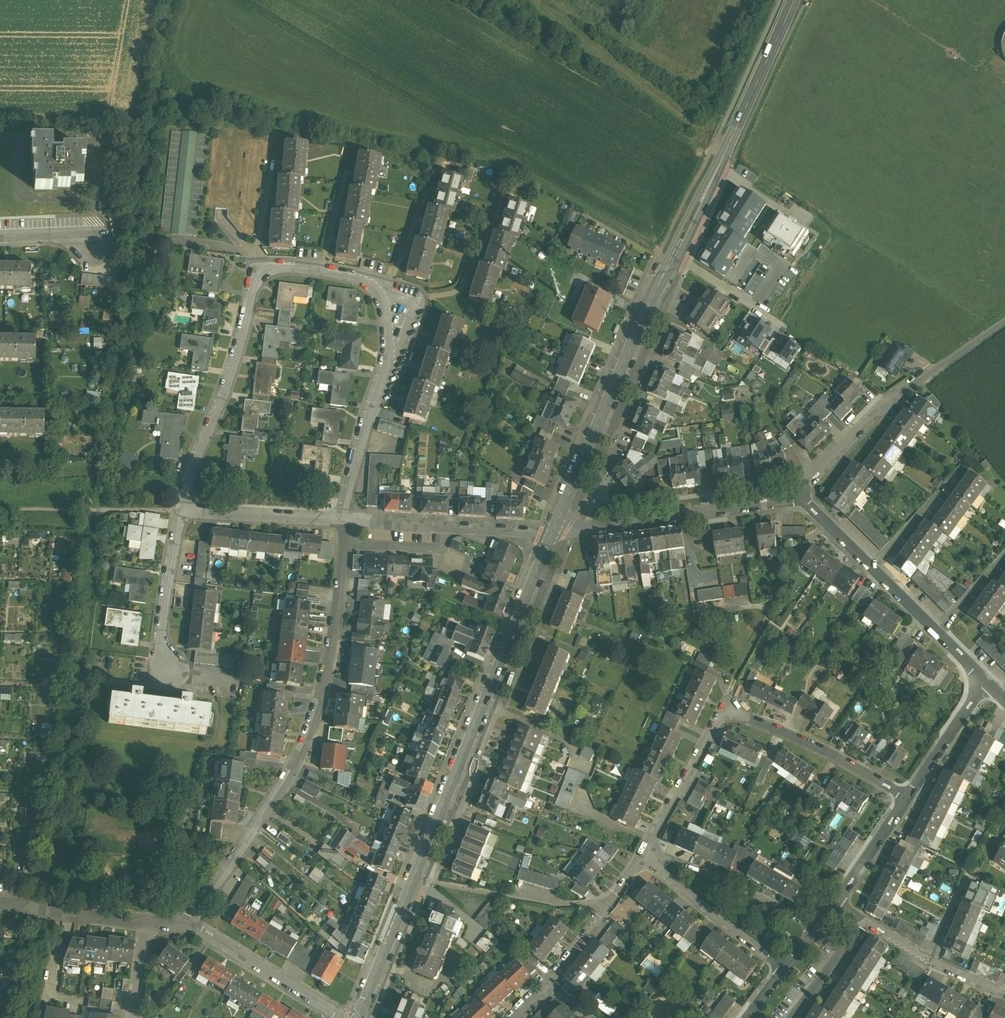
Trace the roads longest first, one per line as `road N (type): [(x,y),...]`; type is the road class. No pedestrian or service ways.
road 1 (residential): [(346,521),(400,311),(372,281),(295,267),(255,275),(230,376),(181,511)]
road 2 (tertiary): [(555,534),(790,0)]
road 3 (tertiary): [(358,1017),(555,534)]
road 4 (residential): [(182,928),(258,824),(306,738),(337,610),(346,521)]
road 5 (residential): [(907,798),(732,708),(719,718),(643,854)]
road 6 (residential): [(796,491),(891,397),(1004,321)]
road 7 (residential): [(796,491),(987,681)]
road 8 (residential): [(796,491),(555,534)]
road 9 (residential): [(643,854),(511,1017)]
road 10 (residential): [(555,534),(346,521)]
road 11 (residential): [(814,931),(734,884),(643,854)]
road 12 (residential): [(182,928),(202,931),(344,1017)]
road 13 (residential): [(784,970),(643,854)]
road 14 (residential): [(346,521),(181,511)]
road 15 (residential): [(181,511),(160,632),(169,669)]
road 16 (residential): [(1004,994),(867,923)]
road 17 (residential): [(987,681),(907,798)]
road 18 (residential): [(907,798),(836,902)]
road 19 (residential): [(59,911),(47,996),(84,1002)]

